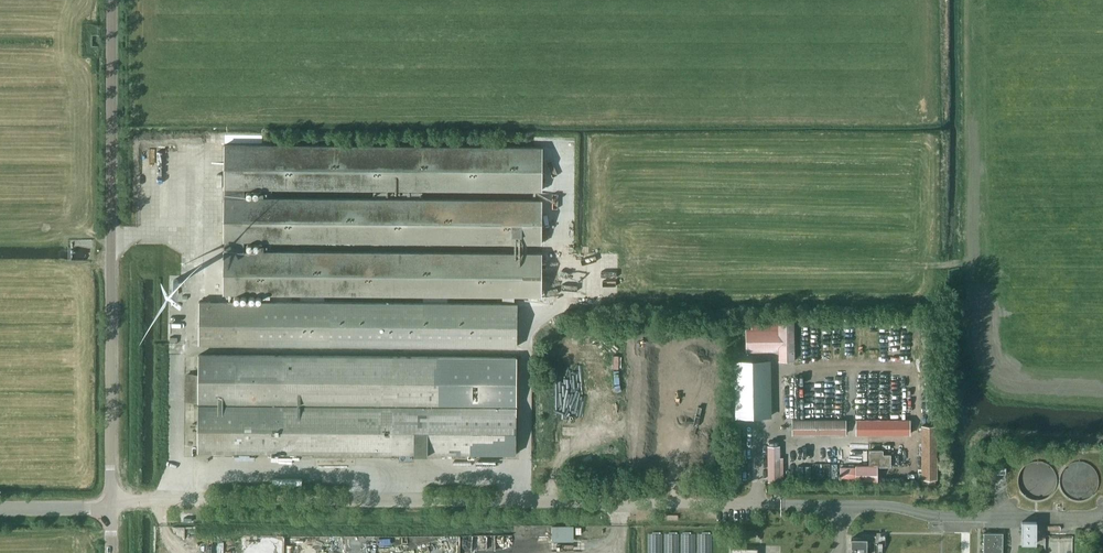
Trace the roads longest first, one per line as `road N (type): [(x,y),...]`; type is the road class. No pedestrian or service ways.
road 1 (unclassified): [(781,504),(114,499)]
road 2 (tertiary): [(114,499),(115,0)]
road 3 (track): [(969,309),(967,0)]

